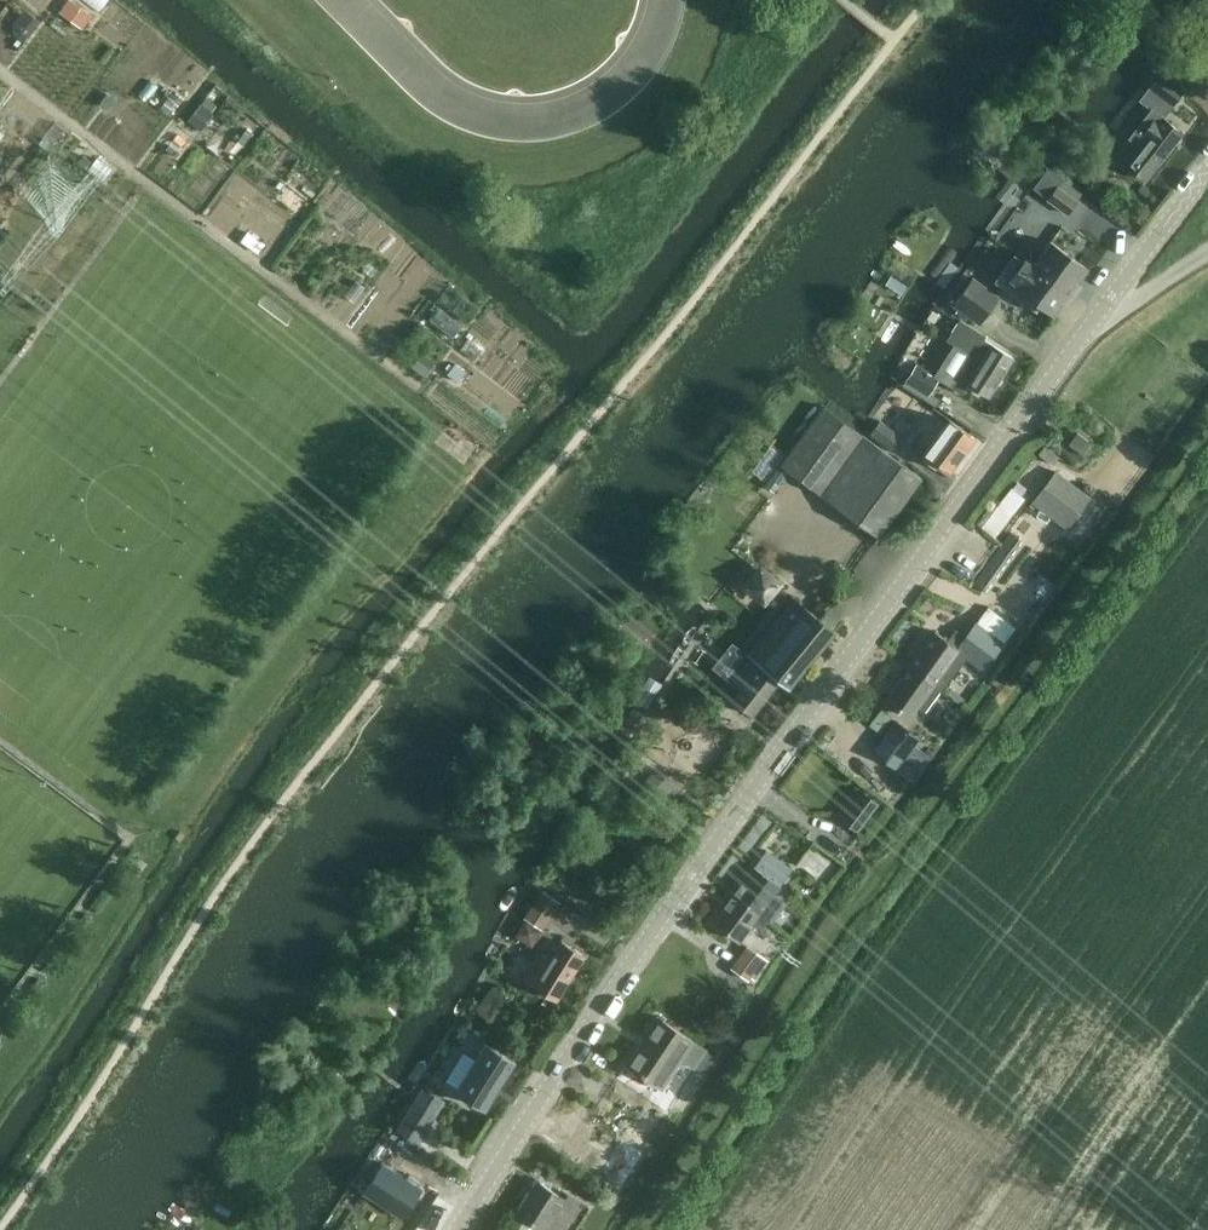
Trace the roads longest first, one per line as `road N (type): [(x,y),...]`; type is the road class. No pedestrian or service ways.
road 1 (unclassified): [(458,1229),(789,736),(1095,321)]
road 2 (unclassified): [(1095,321),(1207,167)]
road 3 (unclassified): [(1095,321),(1207,250)]

